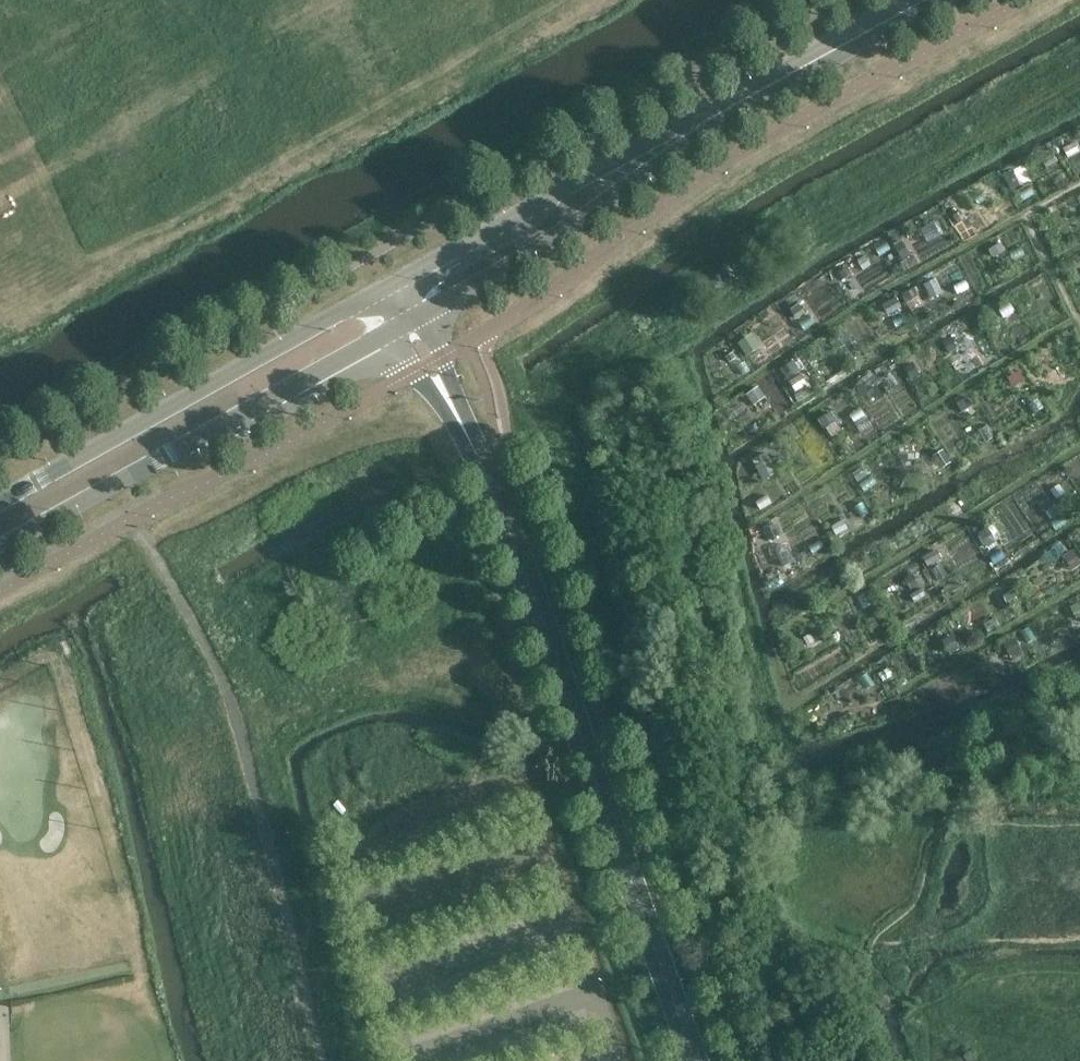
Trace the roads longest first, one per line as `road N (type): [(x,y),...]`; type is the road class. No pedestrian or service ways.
road 1 (tertiary): [(698,1060),(487,471),(447,395)]
road 2 (tertiary): [(0,549),(387,334)]
road 3 (tertiary): [(384,288),(0,501)]
road 4 (tertiary): [(636,165),(928,0)]
road 5 (tertiary): [(636,165),(567,188),(384,288)]
road 6 (tertiary): [(419,315),(611,203),(636,165)]

